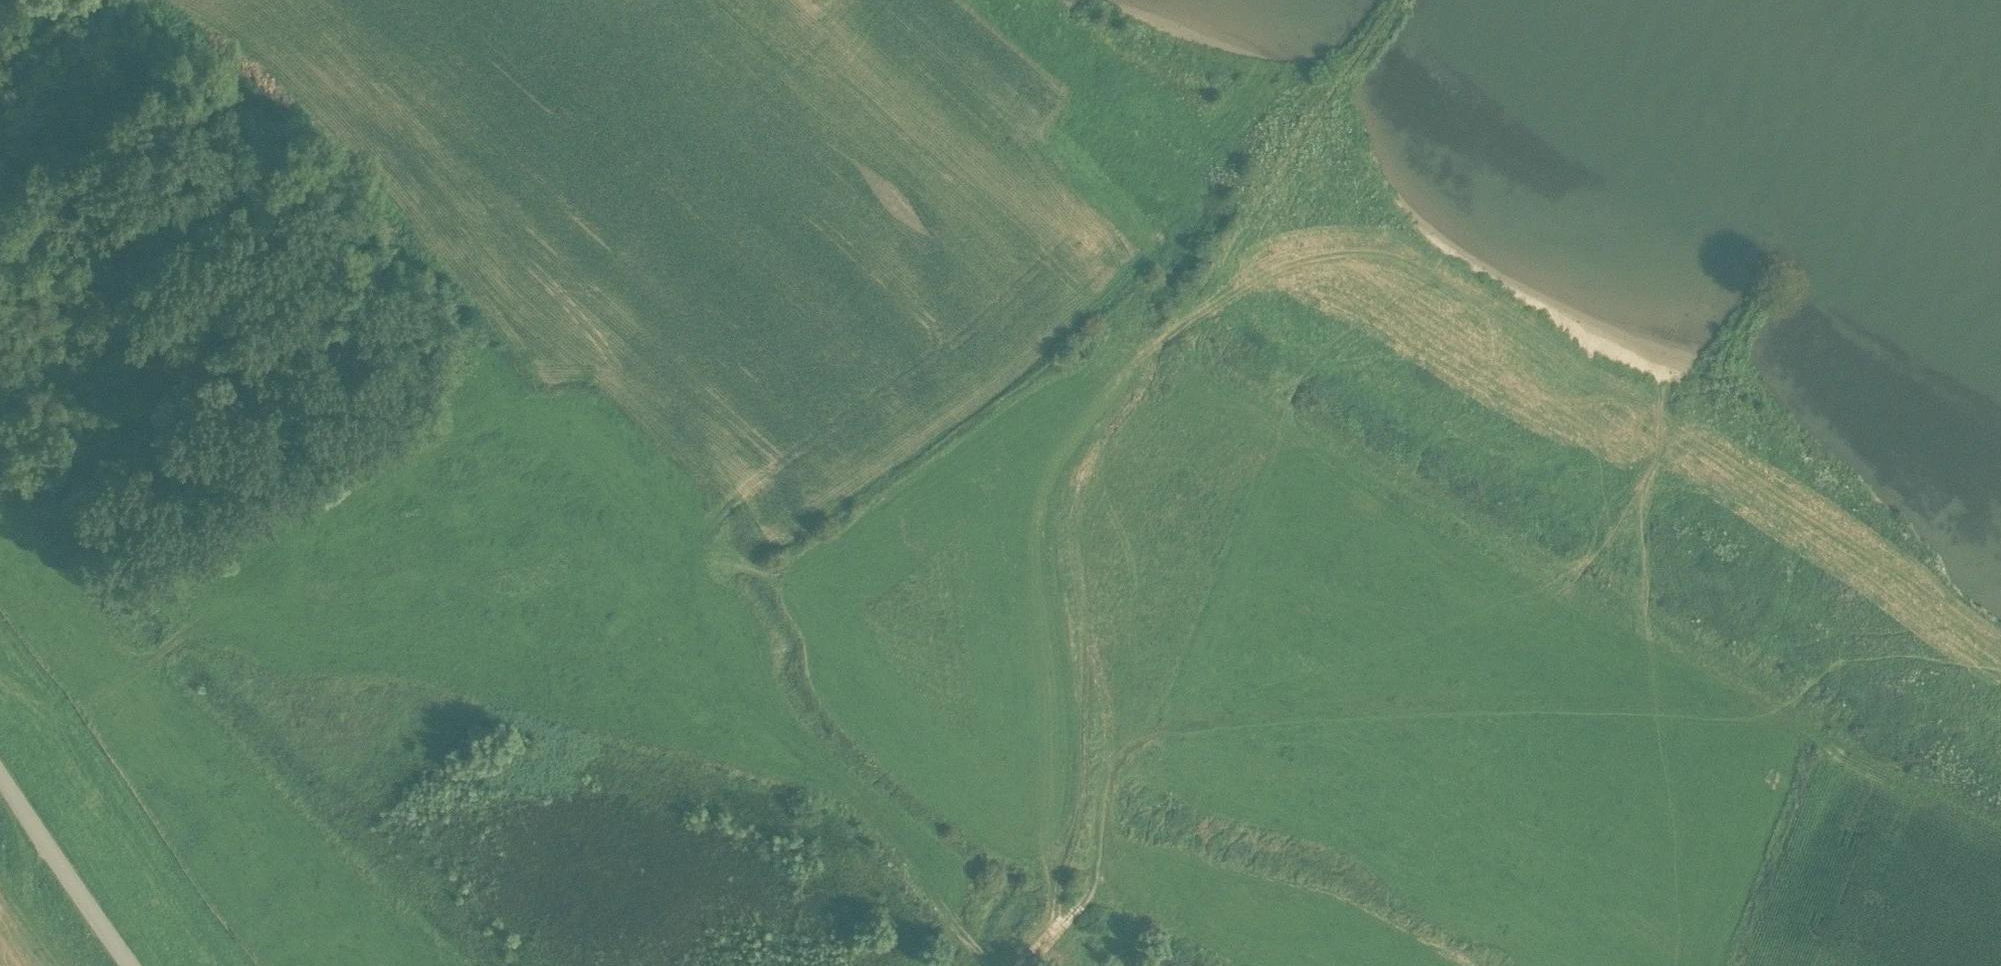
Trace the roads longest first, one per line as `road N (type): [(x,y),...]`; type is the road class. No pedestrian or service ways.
road 1 (track): [(1666,450),(1613,391),(1486,293),(1392,259),(1304,264),(1231,293),(1165,333),(1111,389),(1101,487),(1126,630),(1092,891),(1020,965)]
road 2 (track): [(439,0),(777,360),(783,436),(695,540),(706,627),(729,680),(860,800),(996,965)]
road 3 (track): [(301,599),(191,631),(144,676),(69,711),(30,713),(0,686)]
road 4 (unclassified): [(0,772),(132,965)]

